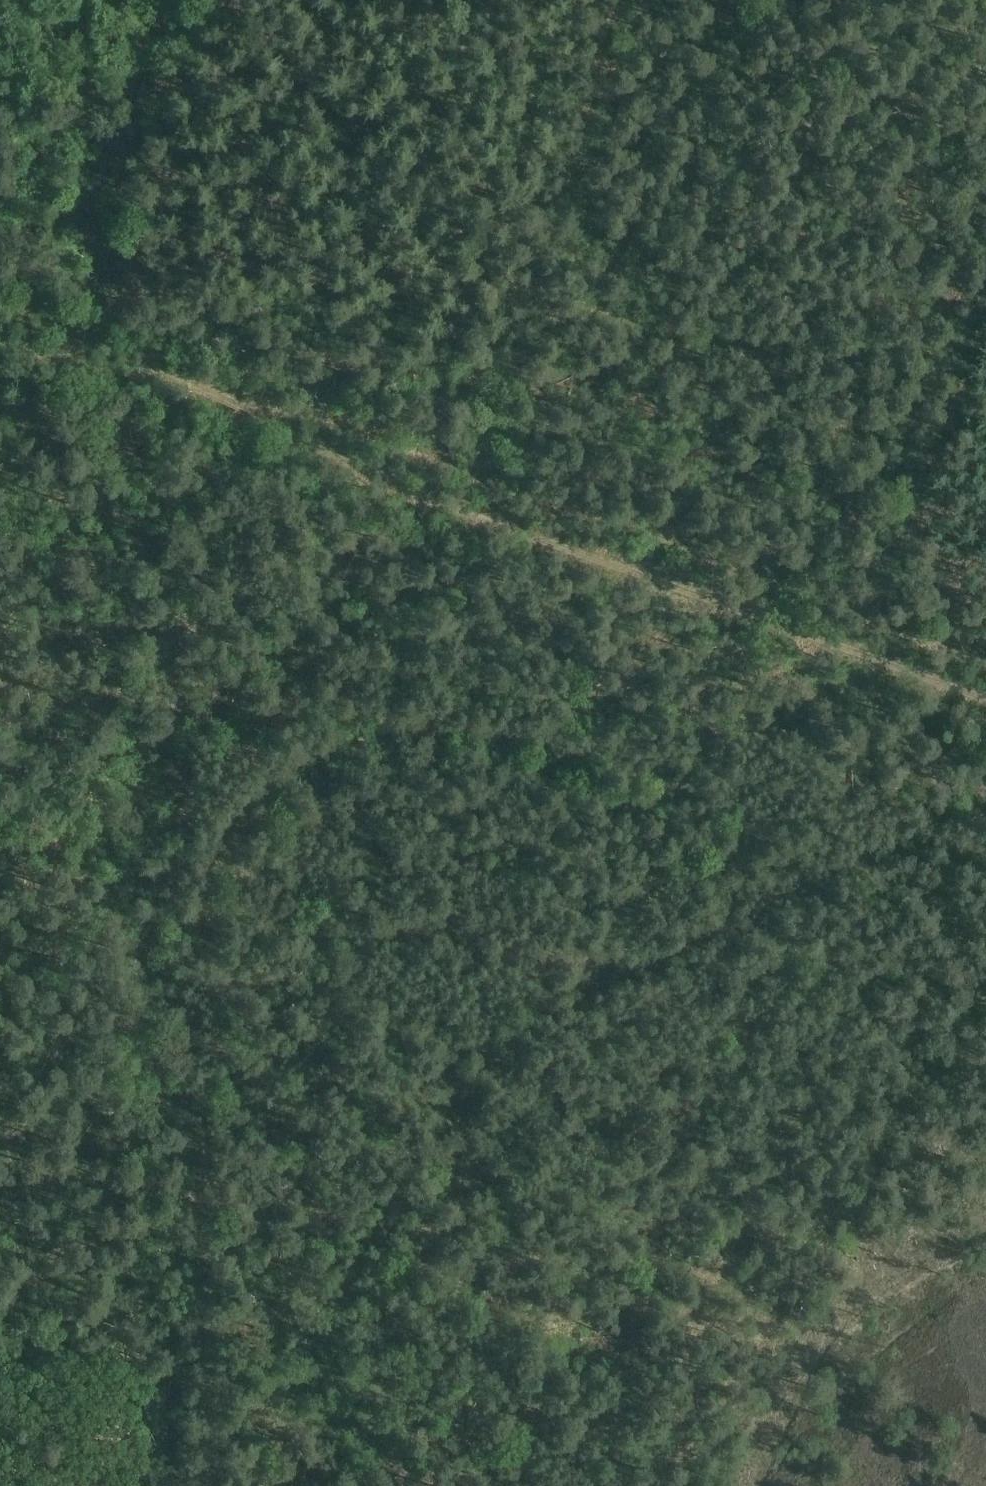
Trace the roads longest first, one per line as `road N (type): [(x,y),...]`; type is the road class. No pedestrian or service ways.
road 1 (track): [(0,299),(97,332),(344,461),(985,701)]
road 2 (track): [(464,509),(620,0)]

